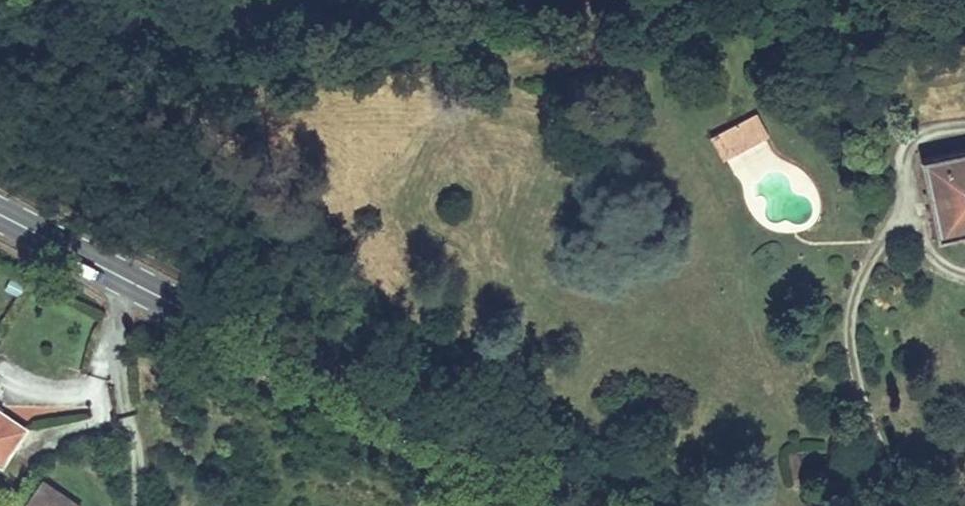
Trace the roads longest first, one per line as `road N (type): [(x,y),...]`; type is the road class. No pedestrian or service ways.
road 1 (primary): [(559,505),(0,216)]

